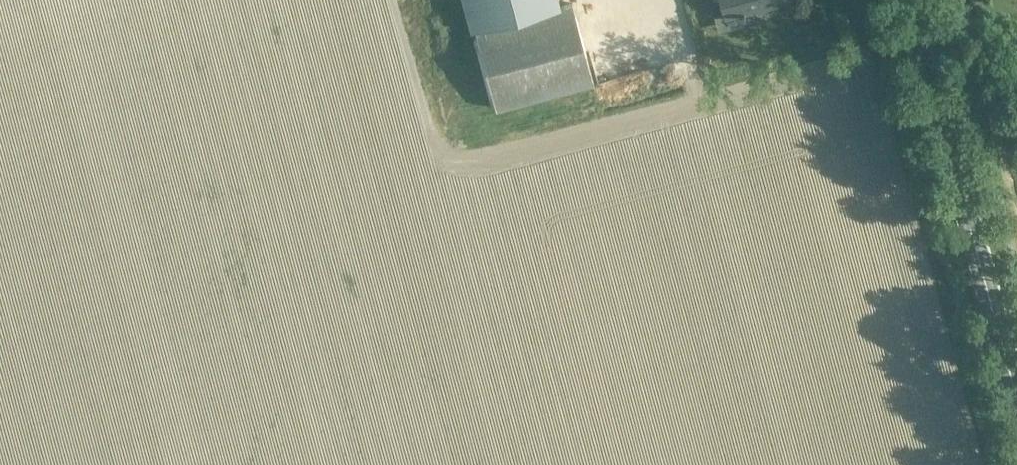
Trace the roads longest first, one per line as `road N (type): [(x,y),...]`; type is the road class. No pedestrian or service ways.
road 1 (secondary): [(1016,401),(907,0)]

